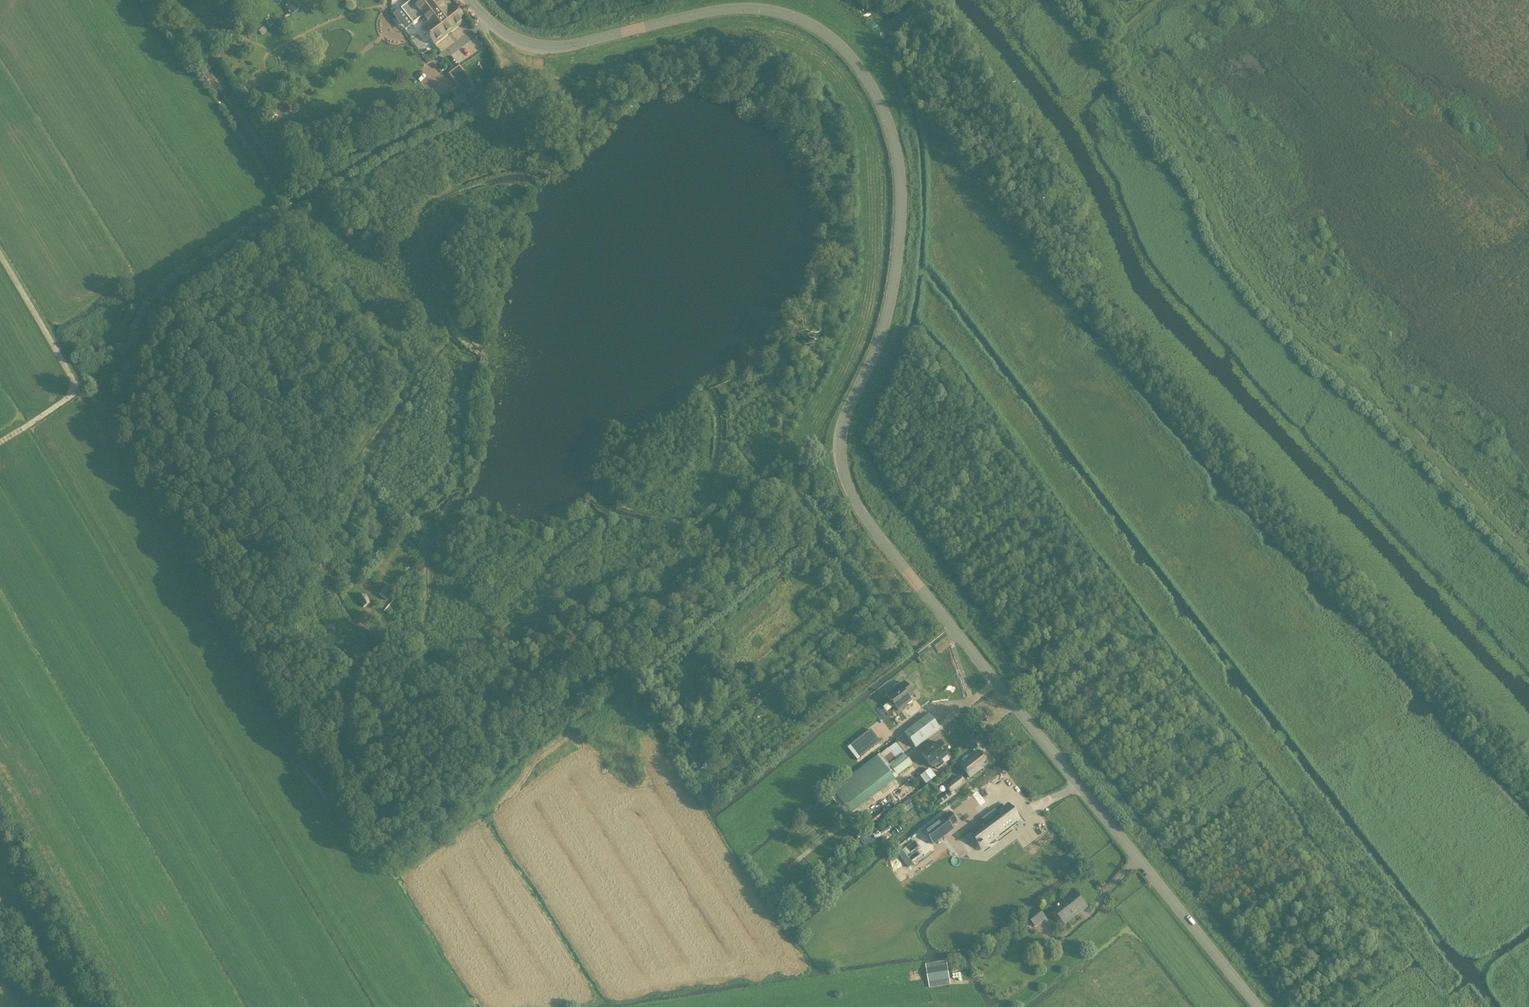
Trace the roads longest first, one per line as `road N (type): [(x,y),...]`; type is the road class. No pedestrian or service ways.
road 1 (tertiary): [(1255,1006),(855,502),(840,434),(886,319),(901,214),(895,147),(864,73),(818,29),(767,10),(713,12),(550,47),(506,35),(469,0)]
road 2 (track): [(1528,545),(1367,380),(1327,349),(1262,275),(1201,157),(1125,41),(1128,18),(1150,0)]

